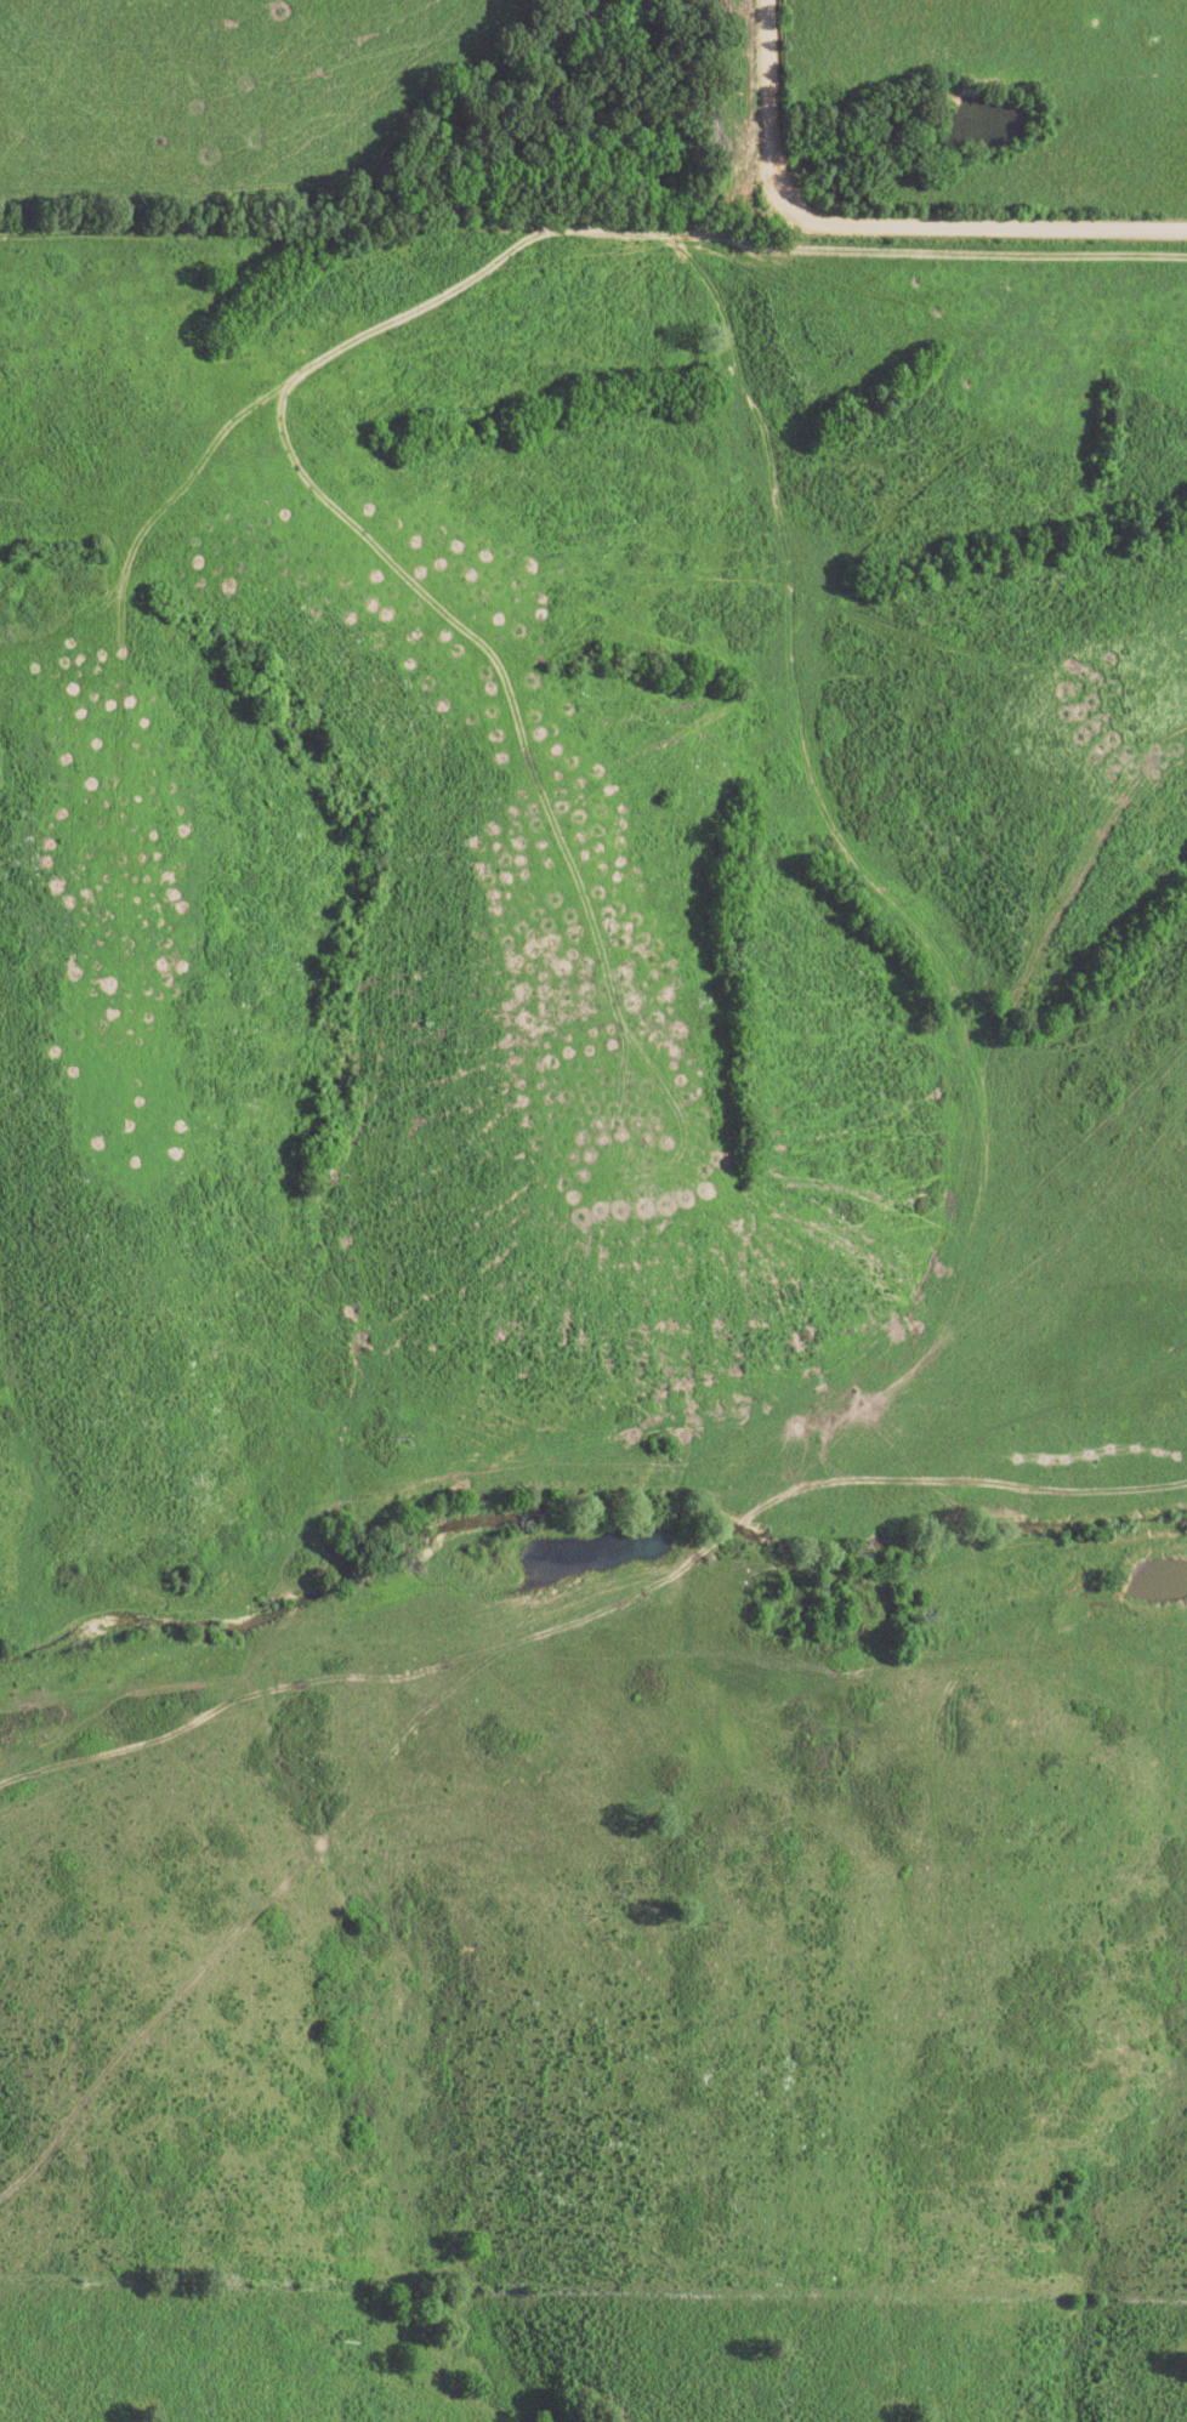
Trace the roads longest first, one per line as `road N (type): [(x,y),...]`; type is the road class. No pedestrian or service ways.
road 1 (residential): [(1186,235),(813,223),(778,180),(771,0)]

